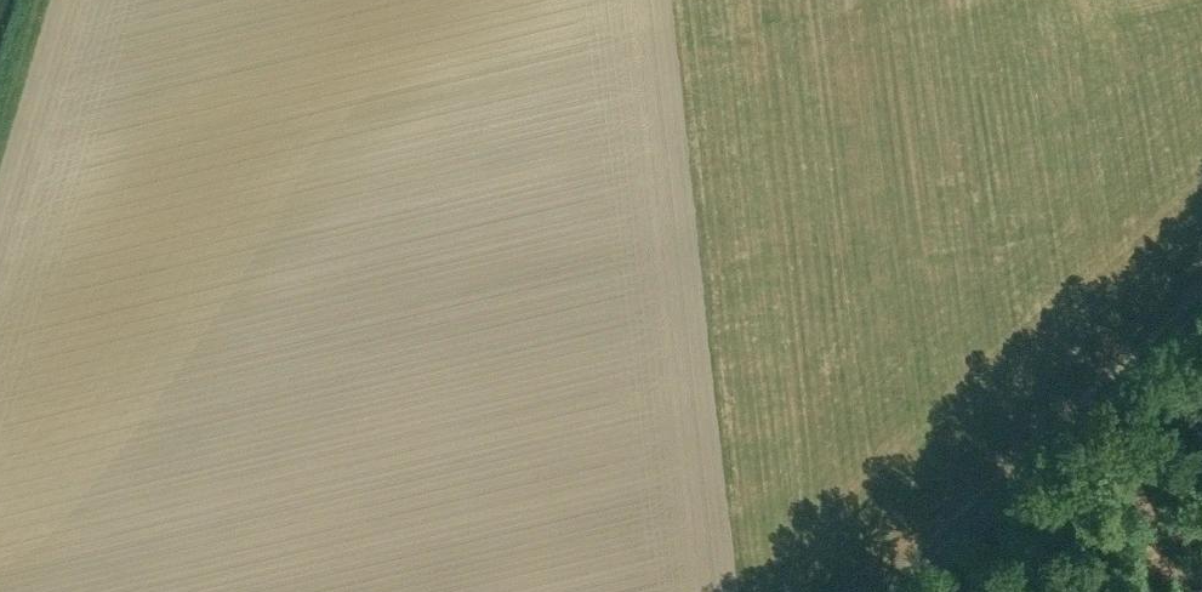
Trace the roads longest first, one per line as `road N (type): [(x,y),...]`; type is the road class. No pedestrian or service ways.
road 1 (unclassified): [(1201,324),(903,591)]

